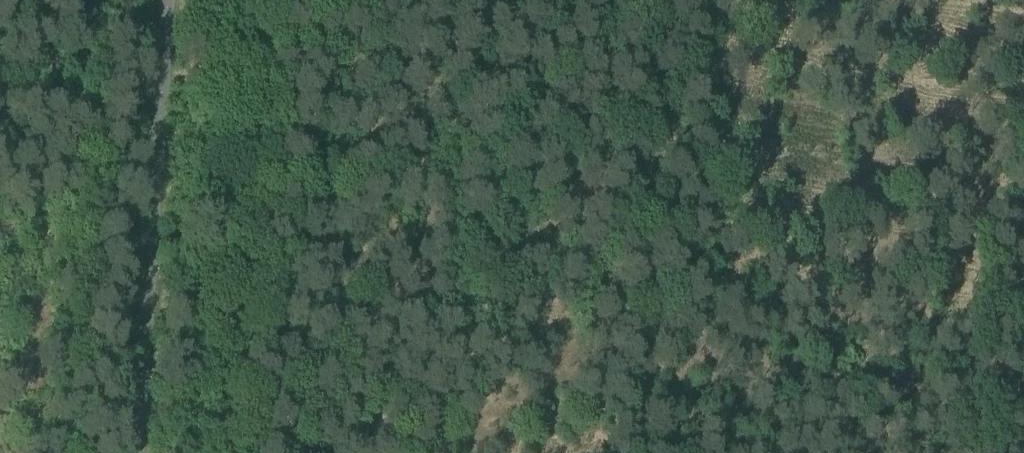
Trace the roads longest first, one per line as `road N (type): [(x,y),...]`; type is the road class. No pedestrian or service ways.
road 1 (track): [(259,0),(231,452)]
road 2 (track): [(648,452),(665,0)]

